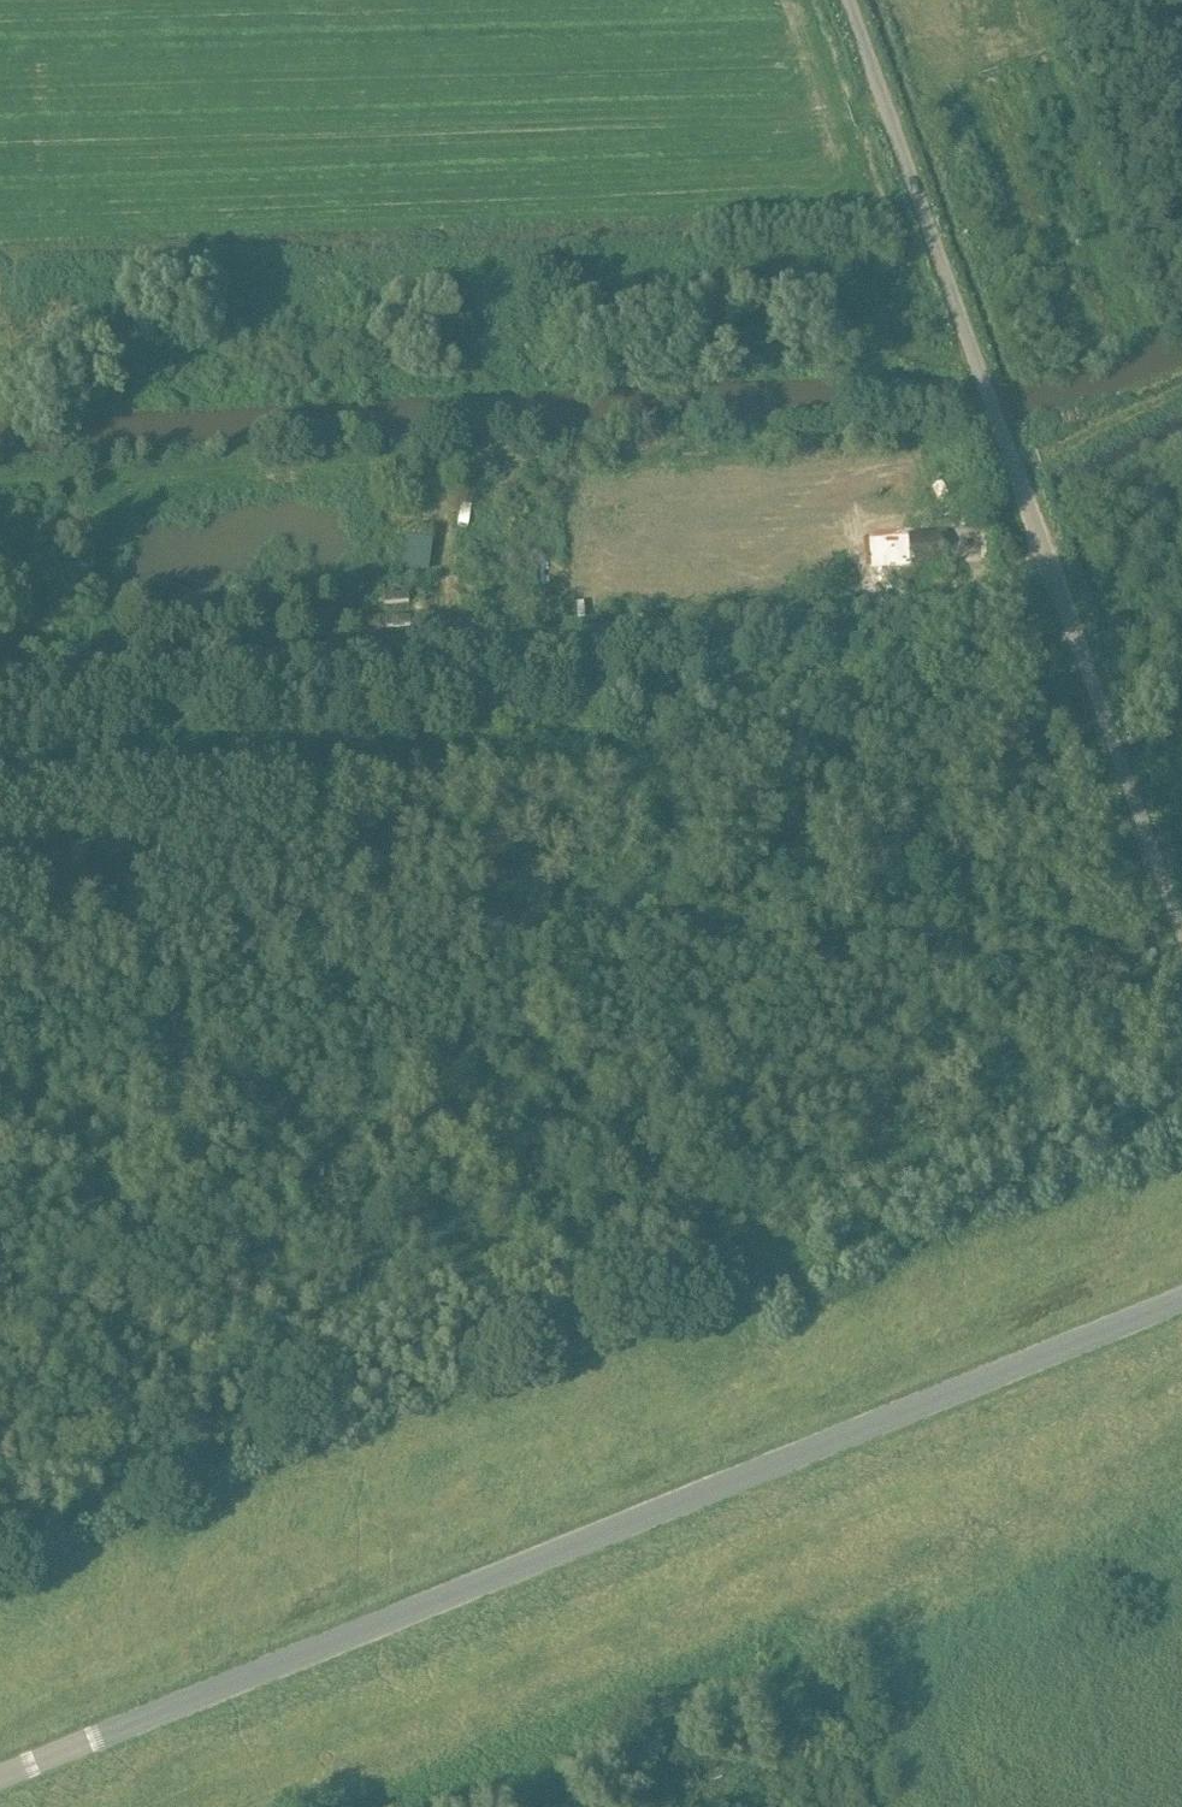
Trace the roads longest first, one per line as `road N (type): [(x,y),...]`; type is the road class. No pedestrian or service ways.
road 1 (tertiary): [(0,1775),(1181,1300)]
road 2 (unclassified): [(1181,928),(849,0)]
road 3 (track): [(1181,390),(1012,457)]
road 4 (track): [(1181,1358),(1162,1376),(1032,1425)]

